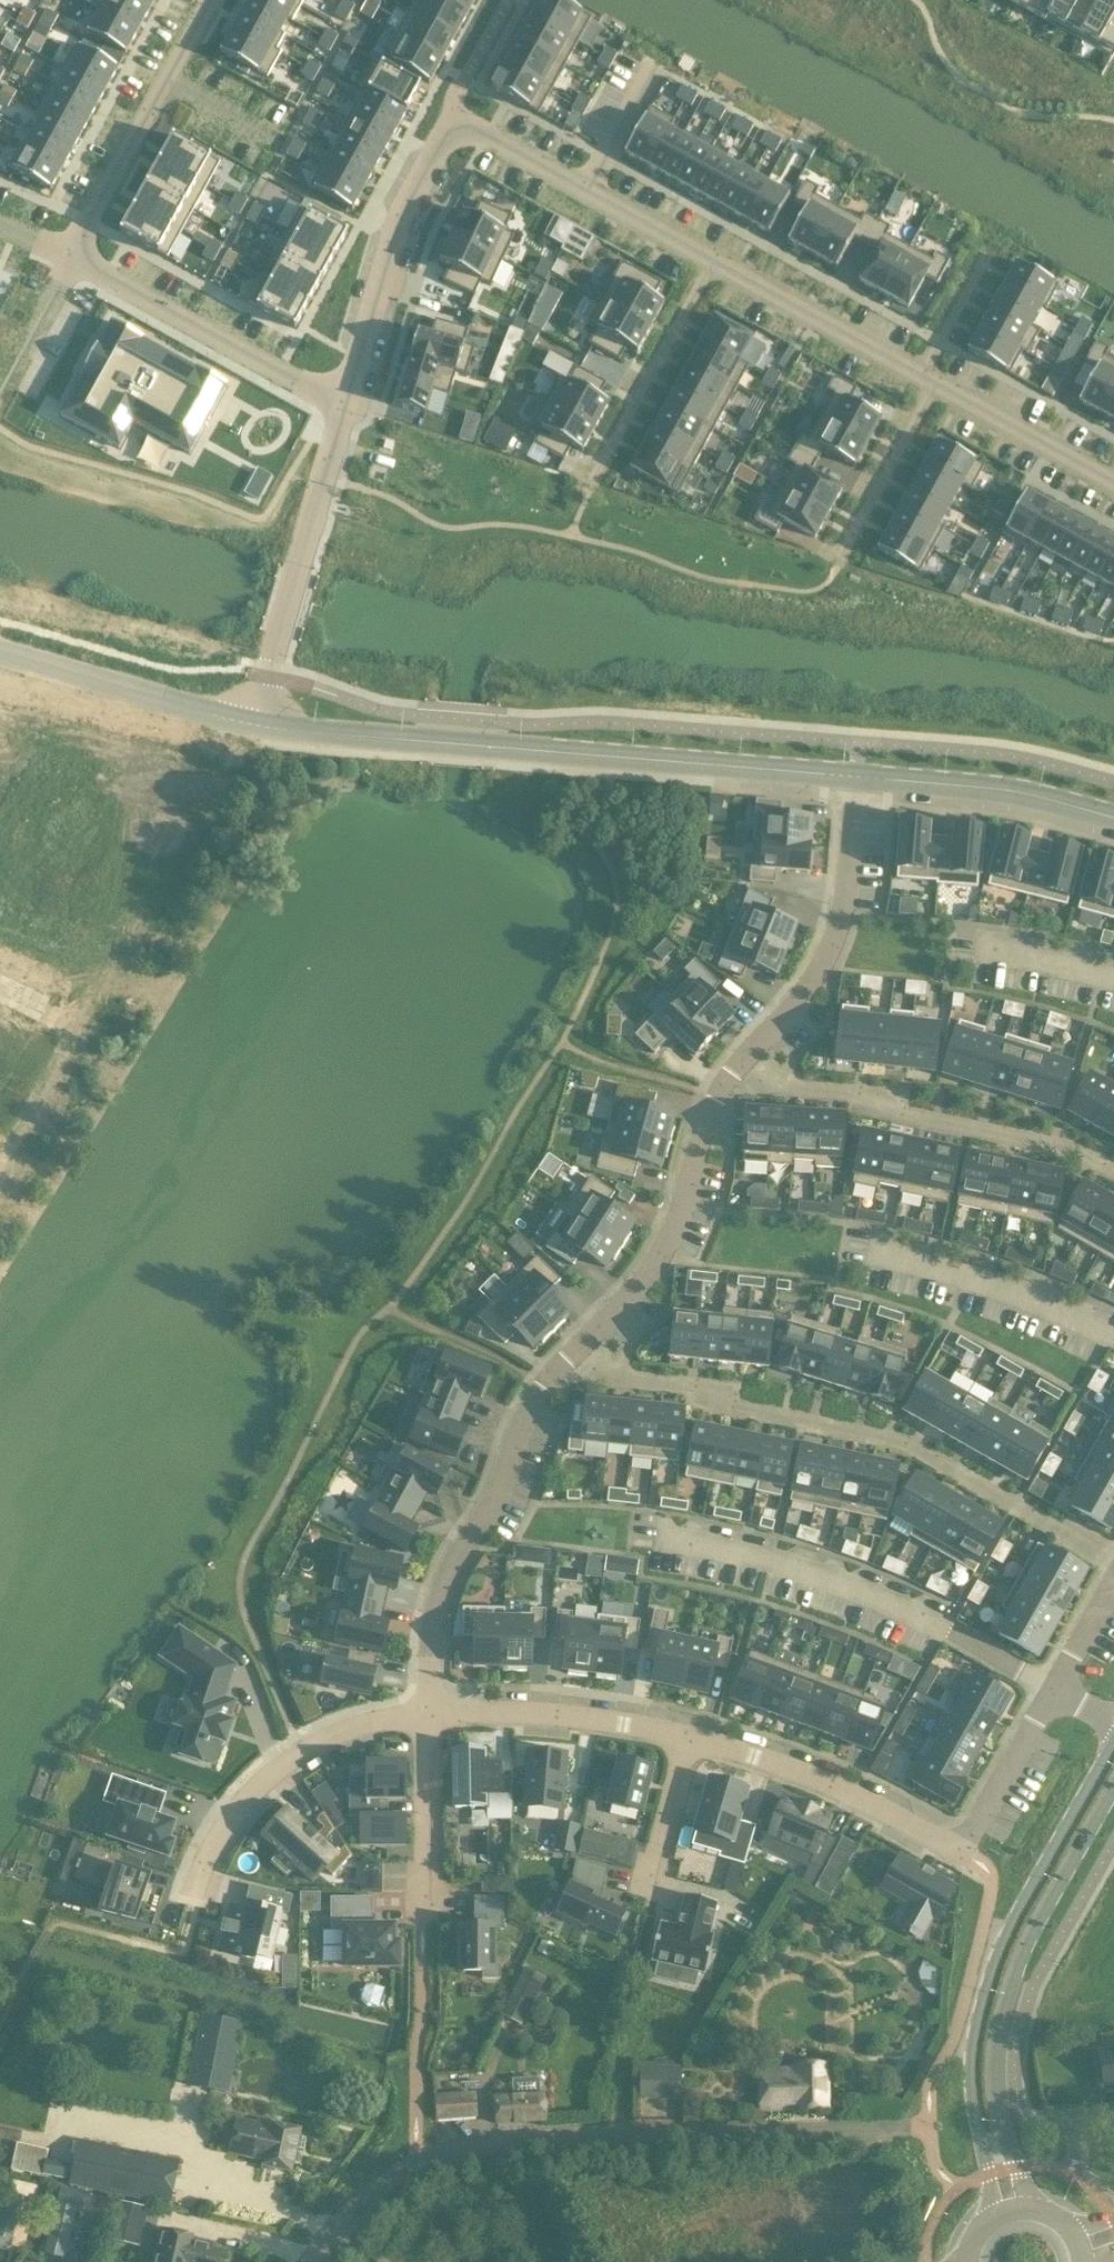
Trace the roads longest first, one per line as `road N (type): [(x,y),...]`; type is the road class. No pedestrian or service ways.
road 1 (residential): [(260,725),(857,779)]
road 2 (residential): [(557,1366),(701,1388),(721,1405),(912,1451),(1113,1563)]
road 3 (unclassified): [(319,2261),(374,2196),(418,2156),(444,2147),(862,2128)]
road 4 (tertiary): [(1113,1744),(1009,1933),(985,1998),(974,2083),(995,2213)]
road 5 (tertiary): [(1034,2207),(1004,2127),(997,2040),(1028,1940),(1113,1787)]
road 6 (residential): [(725,1087),(867,1094),(888,1111),(1073,1150),(1113,1173)]
road 7 (residential): [(427,1718),(435,1618),(447,1581),(557,1366)]
road 8 (residential): [(725,1087),(818,980),(840,914),(857,779)]
road 9 (residential): [(557,1366),(652,1269),(676,1226),(725,1087)]
road 10 (residential): [(344,410),(260,725)]
road 11 (residential): [(69,255),(344,410)]
road 12 (residential): [(461,125),(439,143),(394,235),(344,410)]
road 13 (residential): [(193,1894),(223,1826),(282,1768),(343,1736),(427,1718)]
road 14 (residential): [(684,1740),(859,1797),(965,1850)]
road 15 (residential): [(69,255),(206,0)]
road 16 (residential): [(461,125),(714,261)]
road 17 (residential): [(0,654),(260,725)]
road 18 (residential): [(714,261),(588,494)]
road 19 (residential): [(857,779),(1020,792),(1113,817)]
road 20 (residential): [(427,1718),(534,1718),(684,1740)]
road 21 (residential): [(714,261),(921,376)]
road 22 (residential): [(425,1928),(427,1718)]
road 23 (residential): [(936,384),(1113,481)]
road 24 (residential): [(936,384),(841,558)]
road 25 (residential): [(1060,1689),(965,1850)]
road 26 (residential): [(647,1894),(684,1740)]
road 27 (residential): [(986,257),(921,376)]

